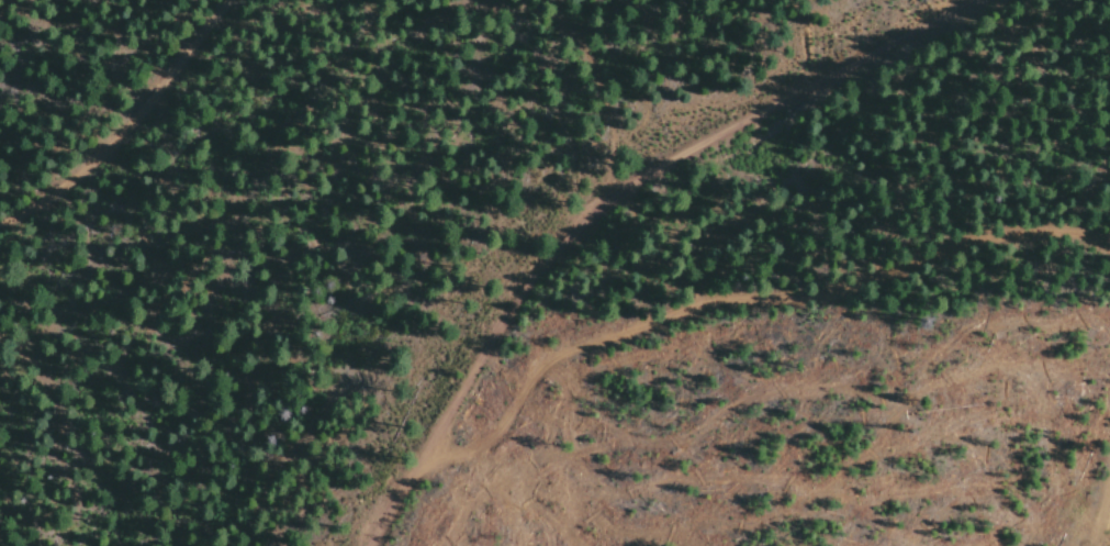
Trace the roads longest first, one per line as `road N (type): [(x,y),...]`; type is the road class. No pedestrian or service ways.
road 1 (track): [(1109,251),(1054,227),(979,236),(882,285),(715,308),(602,344),(543,372),(474,382)]
road 2 (track): [(495,0),(568,100),(572,136),(562,218),(547,265),(370,545)]
road 3 (track): [(562,218),(998,0)]
road 4 (track): [(234,0),(86,182),(0,225)]

